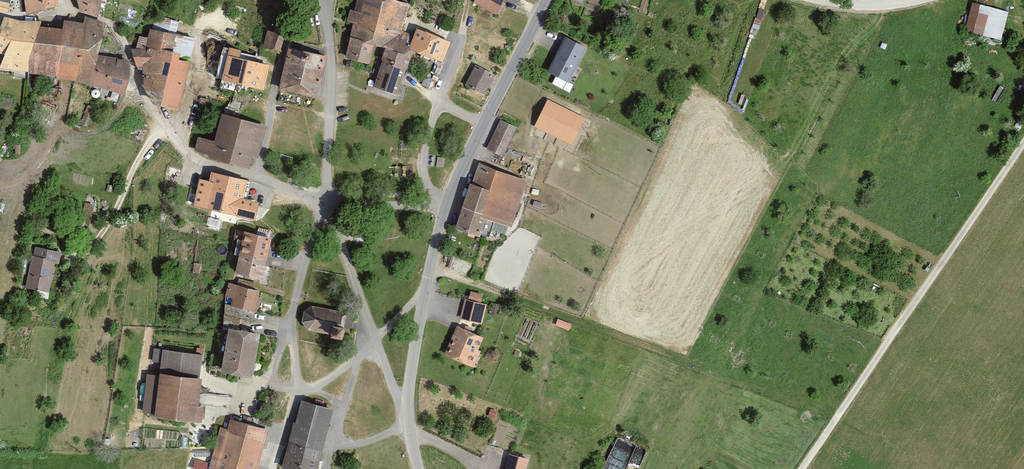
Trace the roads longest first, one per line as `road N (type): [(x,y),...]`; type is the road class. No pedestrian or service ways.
road 1 (tertiary): [(546,0),(443,205),(410,368),(407,422)]
road 2 (track): [(1023,141),(801,468)]
road 3 (residential): [(330,201),(199,161),(137,80)]
road 4 (residential): [(407,422),(330,201)]
road 5 (residential): [(330,201),(334,64),(322,0)]
road 6 (residential): [(330,201),(292,314),(295,393)]

